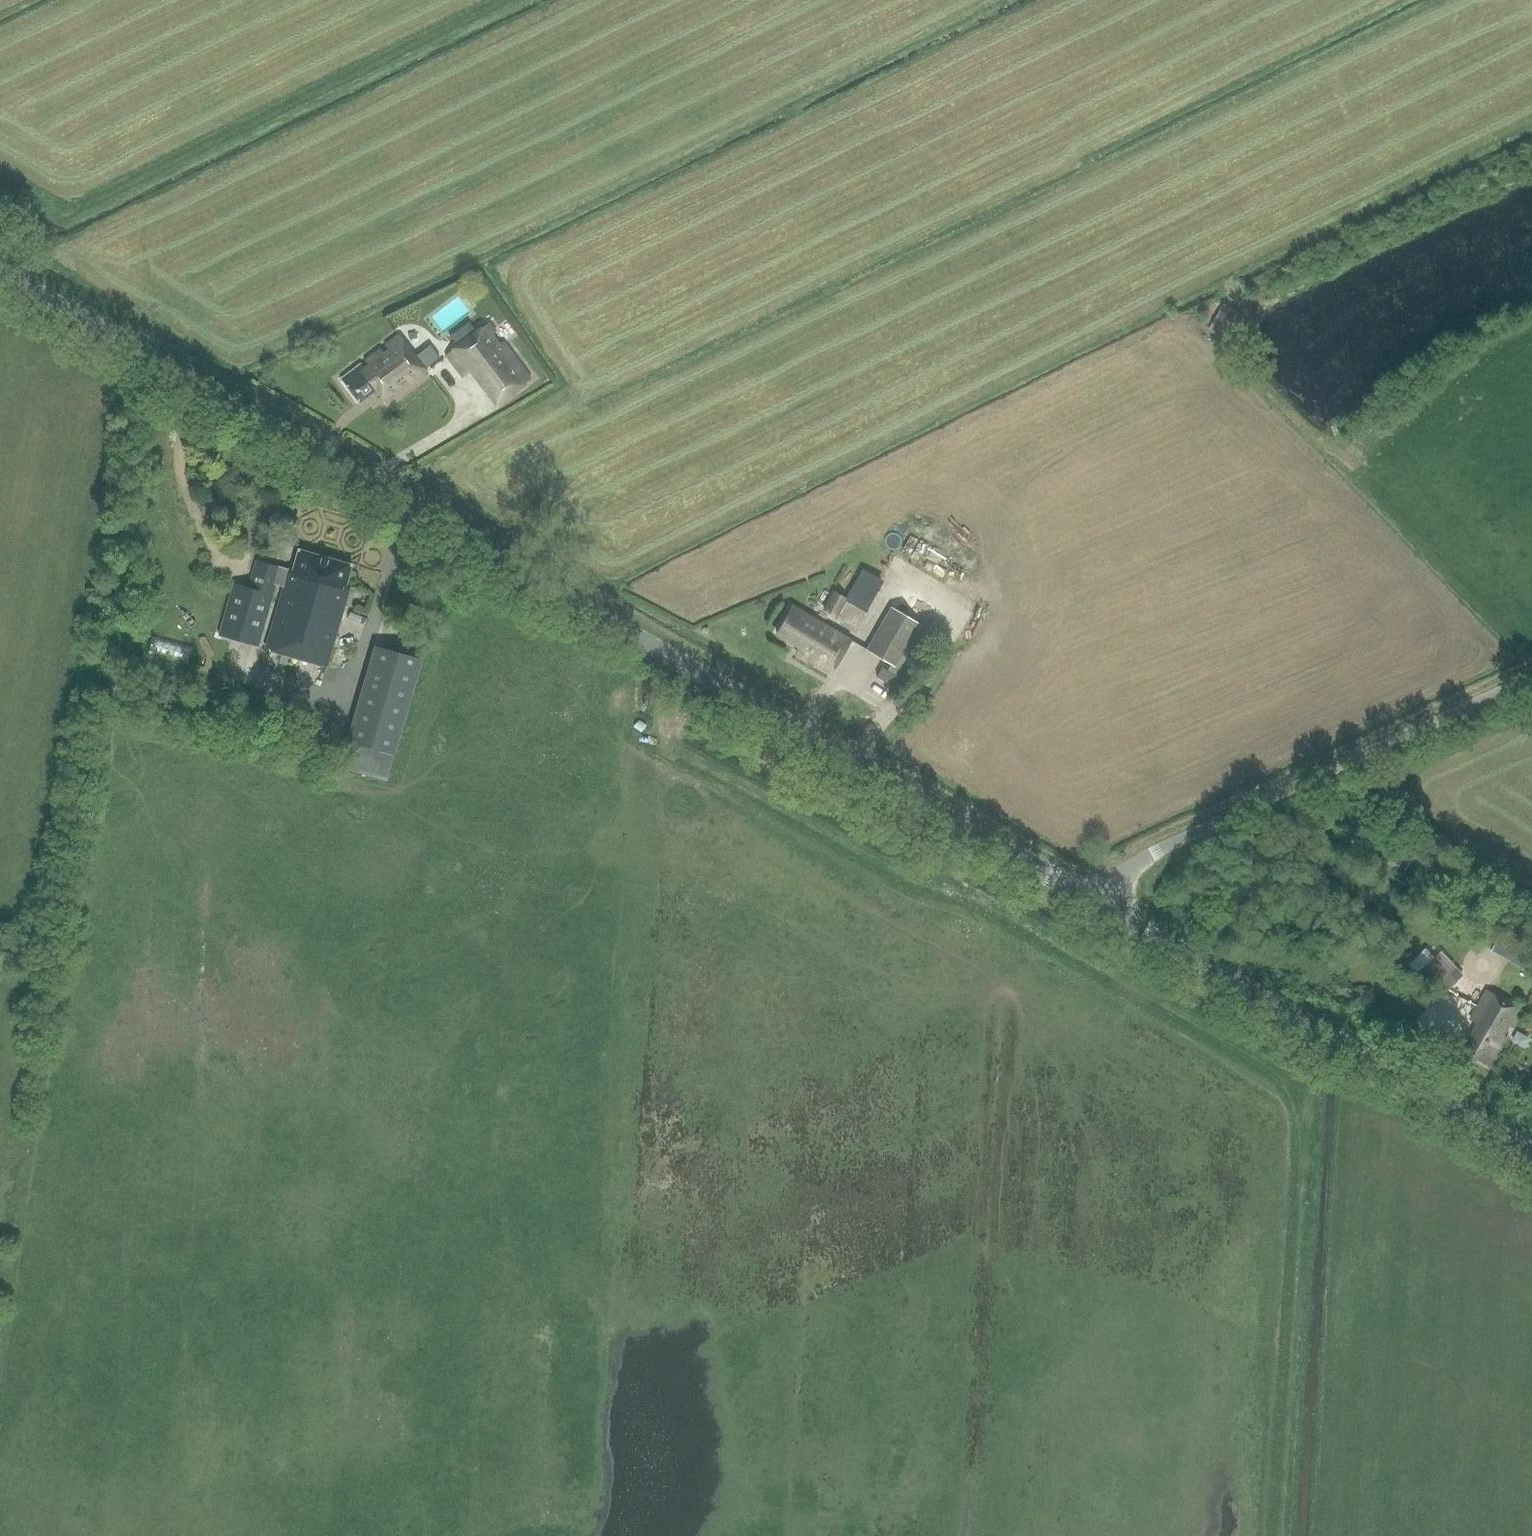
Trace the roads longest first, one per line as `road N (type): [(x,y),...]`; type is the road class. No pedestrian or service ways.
road 1 (track): [(1282,1535),(1306,1128),(1294,1085),(986,907),(895,875),(669,744),(662,729),(667,652)]
road 2 (tertiary): [(1081,893),(0,265)]
road 3 (tertiary): [(1531,1152),(1081,893)]
road 4 (unclassified): [(1081,893),(1531,678)]

